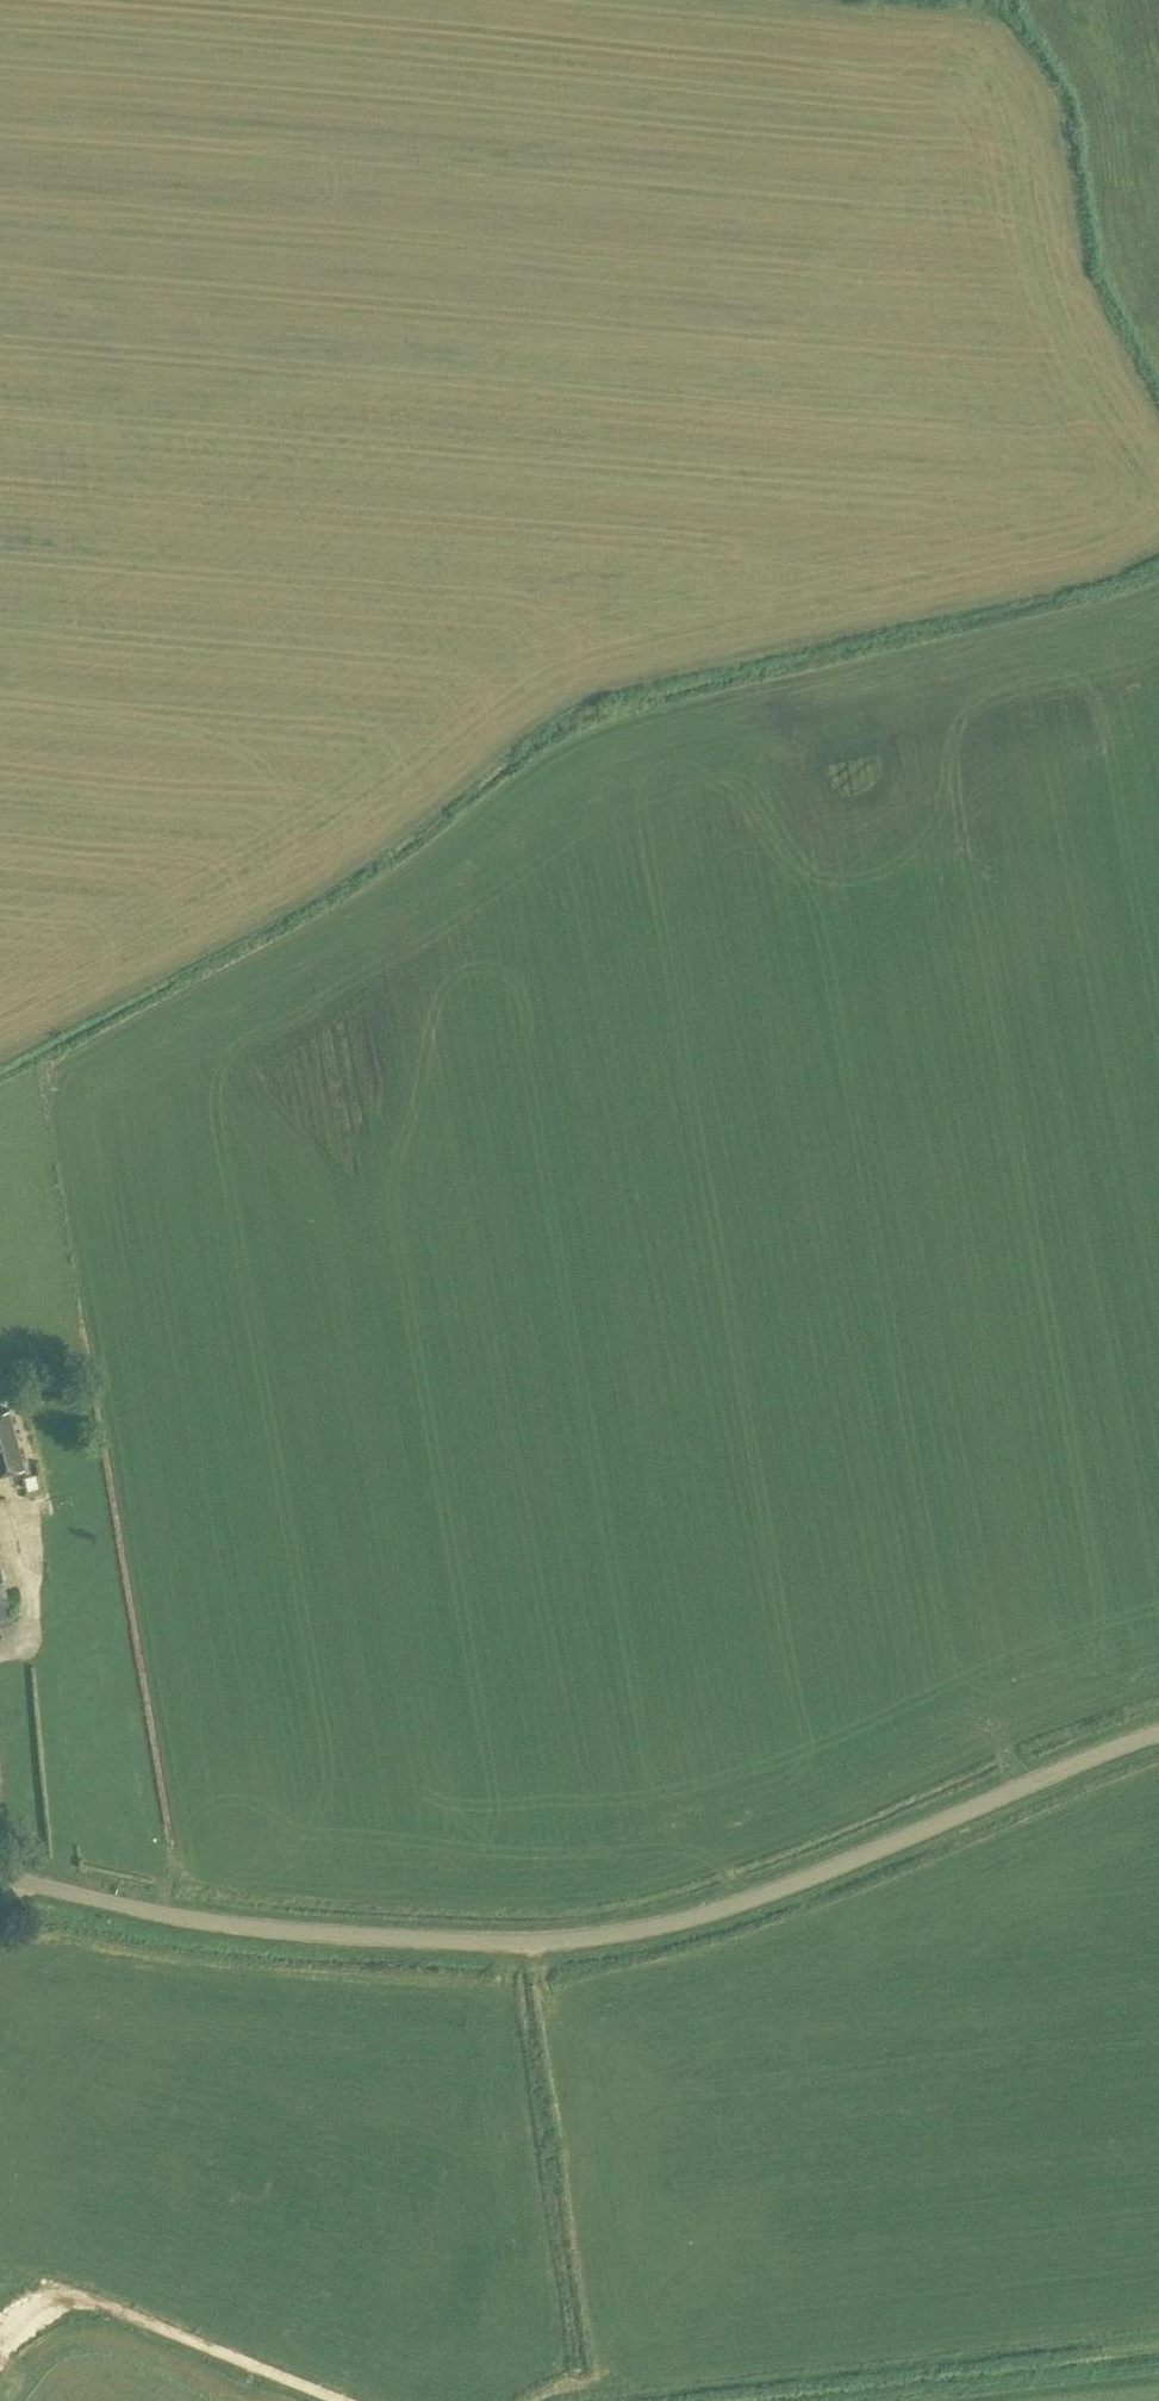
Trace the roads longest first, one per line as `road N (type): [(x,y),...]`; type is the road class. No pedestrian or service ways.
road 1 (unclassified): [(1158,1734),(798,1886),(575,1940),(241,1926),(0,1875)]

